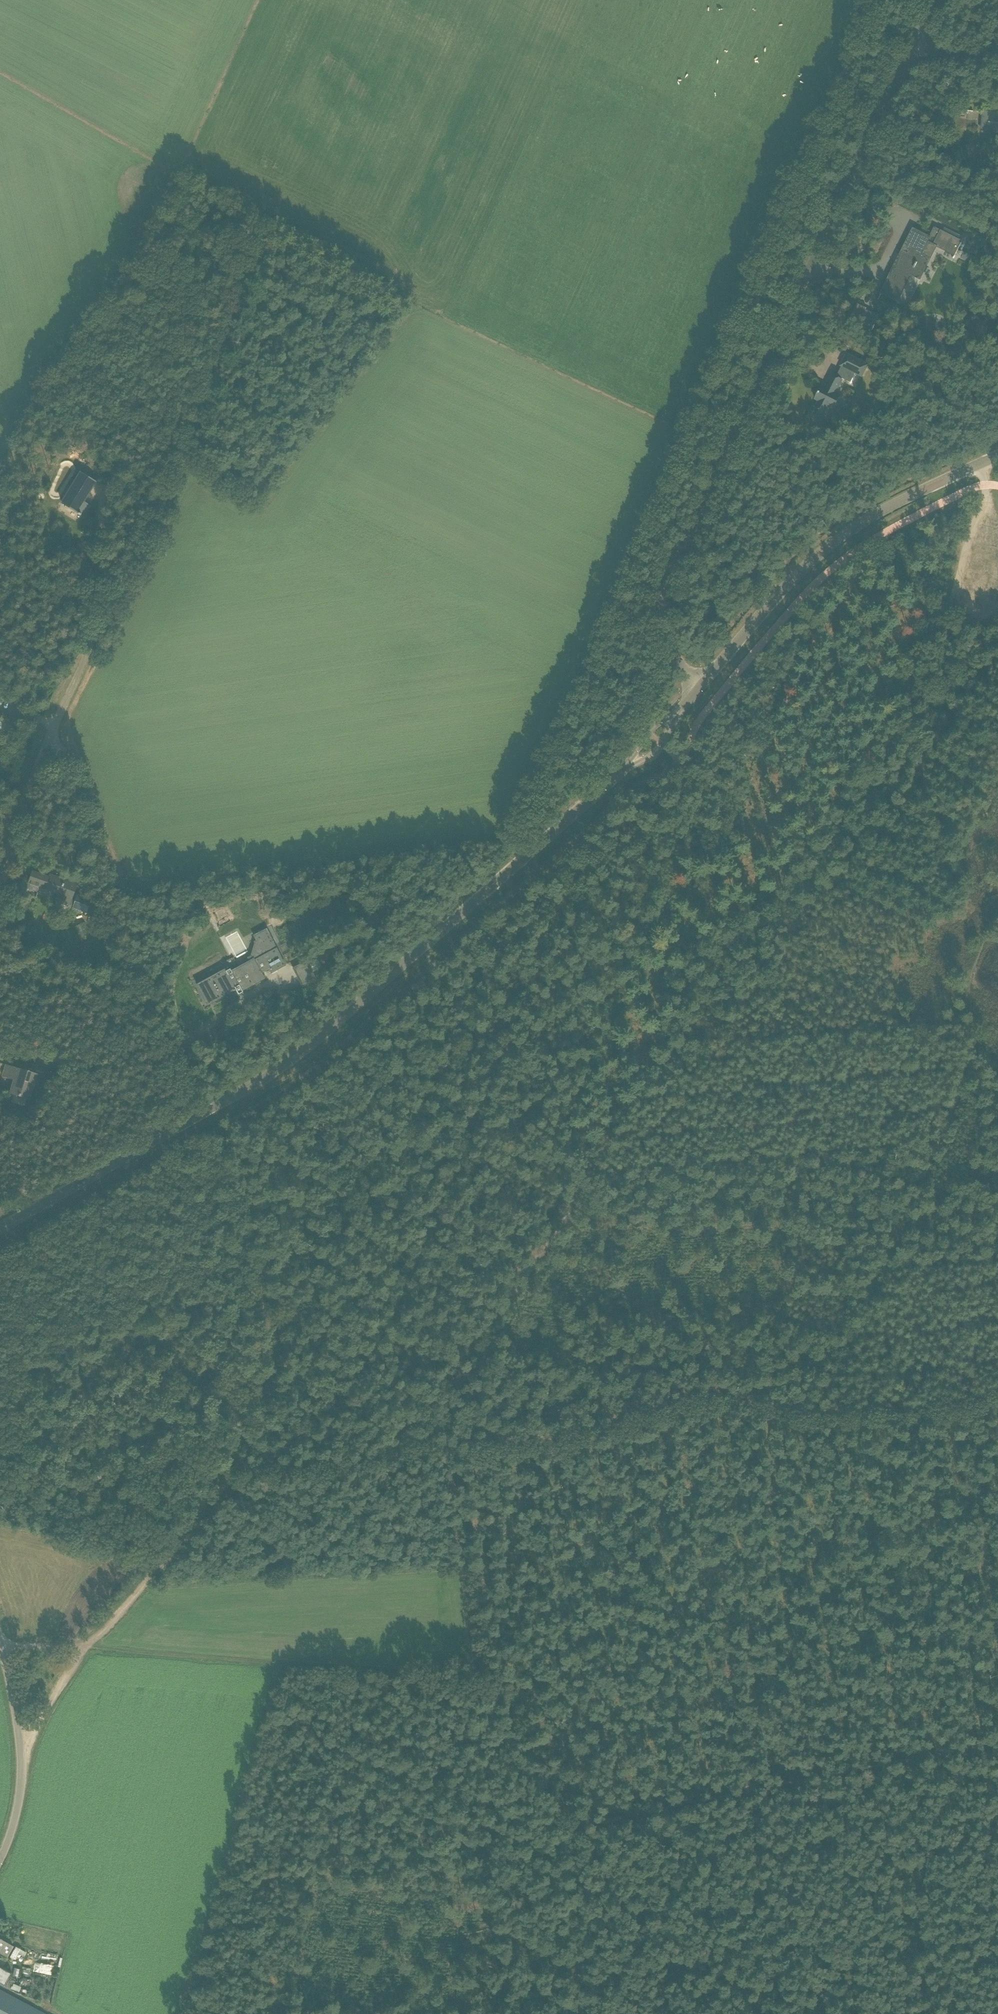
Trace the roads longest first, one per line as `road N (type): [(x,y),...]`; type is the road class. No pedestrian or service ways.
road 1 (tertiary): [(0,1229),(261,1083),(629,765)]
road 2 (unclassified): [(697,690),(666,637),(665,591),(933,0)]
road 3 (track): [(514,893),(439,1067),(338,1215),(280,1340),(219,1503)]
road 4 (track): [(426,1406),(447,1453),(469,1637),(483,1679),(573,1827),(581,2013)]
road 5 (track): [(649,1091),(658,1029),(683,969),(797,864),(845,800),(935,630),(960,616)]
road 6 (track): [(751,1790),(701,1405),(734,1400),(826,1414)]
road 7 (track): [(997,649),(905,812),(797,924),(772,980),(718,1029)]
road 8 (track): [(703,1043),(622,1115),(564,1223),(426,1406)]
road 9 (track): [(137,264),(235,259),(247,267),(184,458),(127,575)]
road 10 (track): [(483,1679),(84,1646)]
road 11 (tertiary): [(697,690),(833,543),(997,454)]
road 12 (unclassified): [(173,1057),(73,758),(49,739)]
road 13 (track): [(388,1458),(582,1432),(701,1405)]
road 14 (track): [(703,1043),(932,1025),(962,1026),(974,1036)]
road 15 (track): [(252,1478),(190,1530),(84,1646)]
road 16 (track): [(969,1406),(997,1638)]
road 17 (track): [(570,818),(575,777),(638,635),(662,615)]
road 18 (track): [(751,1790),(784,2013)]
road 19 (track): [(559,1794),(558,2013)]
road 20 (unclassified): [(0,1854),(14,1819),(22,1757),(0,1641)]
road 21 (track): [(903,1224),(826,1414)]
road 22 (track): [(974,1036),(972,1065),(903,1224)]
road 23 (track): [(573,1827),(751,1790)]
road 24 (unclassified): [(49,739),(127,575)]
road 25 (track): [(985,501),(954,585),(960,616),(997,626)]
road 26 (track): [(826,1414),(969,1406)]
road 27 (unclassified): [(0,869),(49,739)]
road 28 (track): [(388,1458),(252,1478)]
road 29 (track): [(997,1743),(872,1768)]
road 30 (track): [(84,1646),(22,1757)]
road 31 (track): [(872,1768),(751,1790)]

